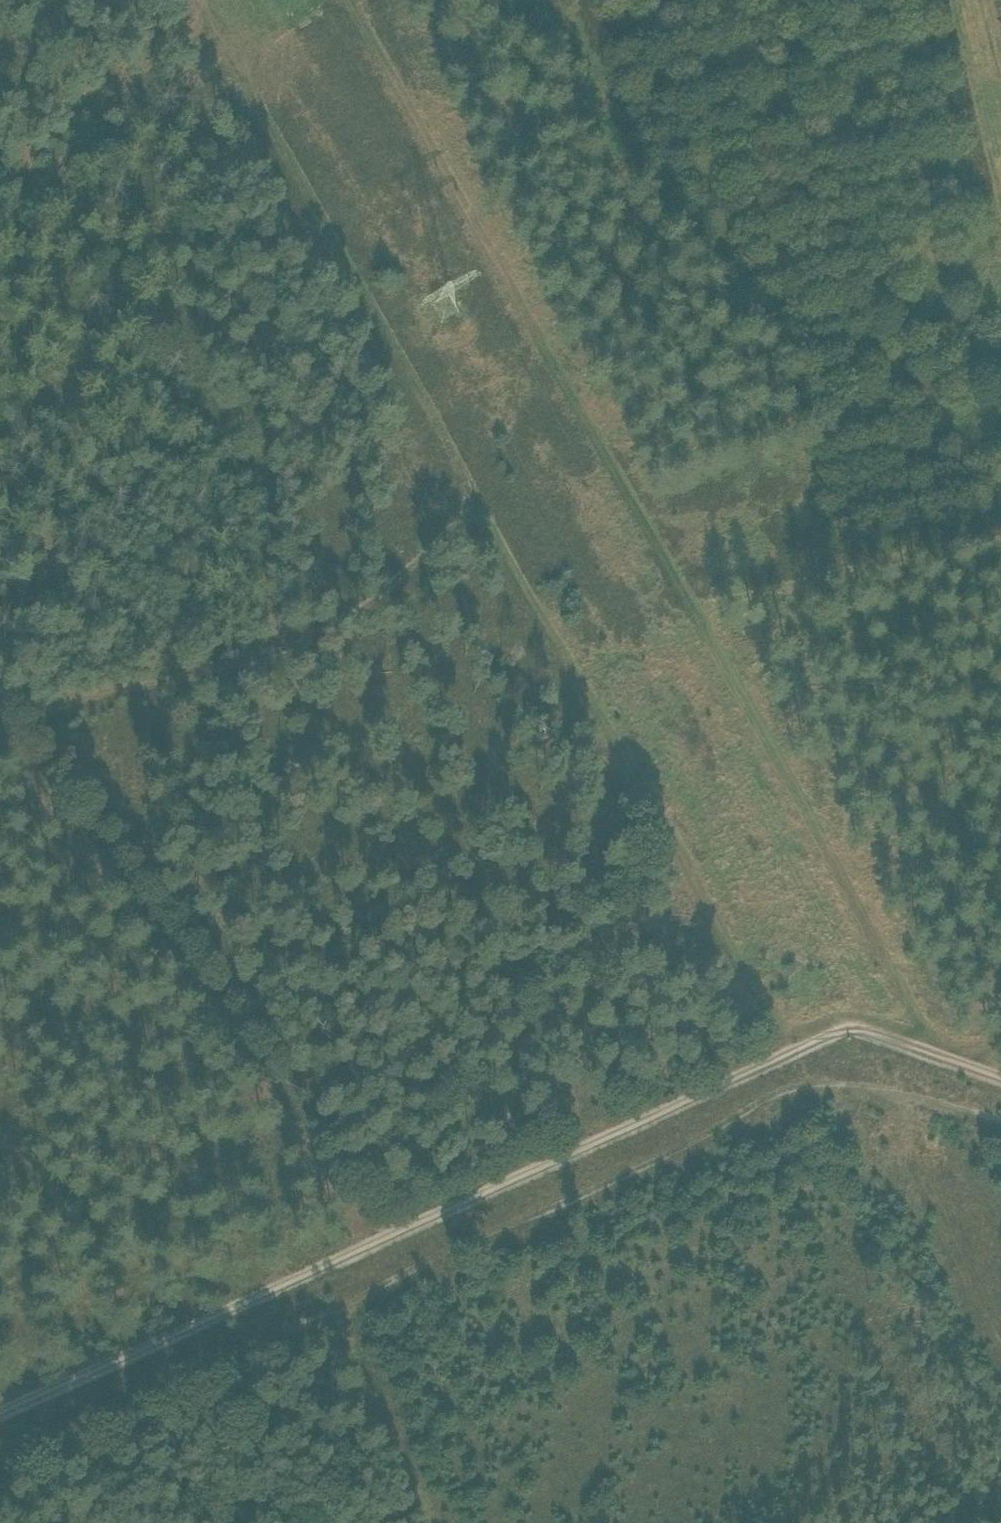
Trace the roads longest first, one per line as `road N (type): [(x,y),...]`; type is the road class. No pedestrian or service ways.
road 1 (track): [(1000,1122),(910,1094),(809,1087),(763,1103),(575,1202),(0,1461)]
road 2 (track): [(434,1522),(334,1313)]

